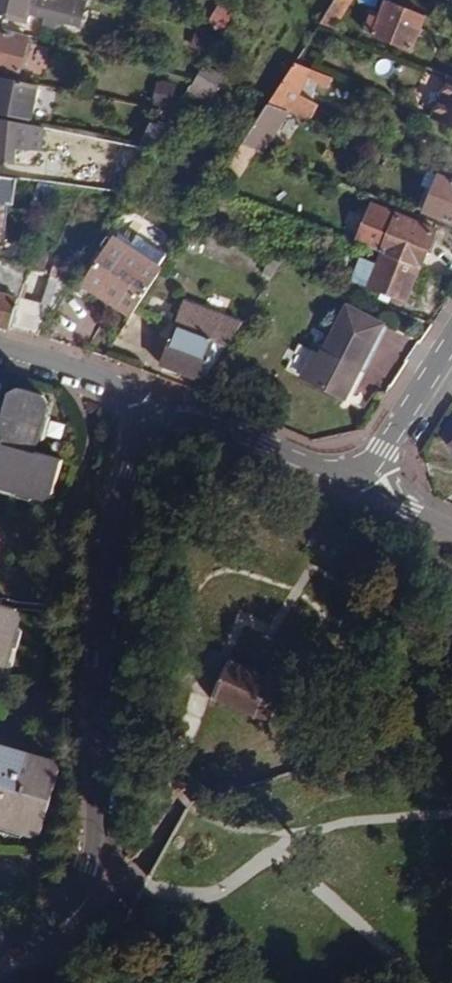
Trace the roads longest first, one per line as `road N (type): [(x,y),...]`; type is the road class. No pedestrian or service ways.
road 1 (tertiary): [(159,418),(129,475),(103,598),(93,852),(85,887),(54,919),(0,936)]
road 2 (tertiary): [(366,470),(329,471),(207,422),(159,418)]
road 3 (residential): [(0,349),(110,378),(159,418)]
road 4 (tertiary): [(451,345),(366,470)]

